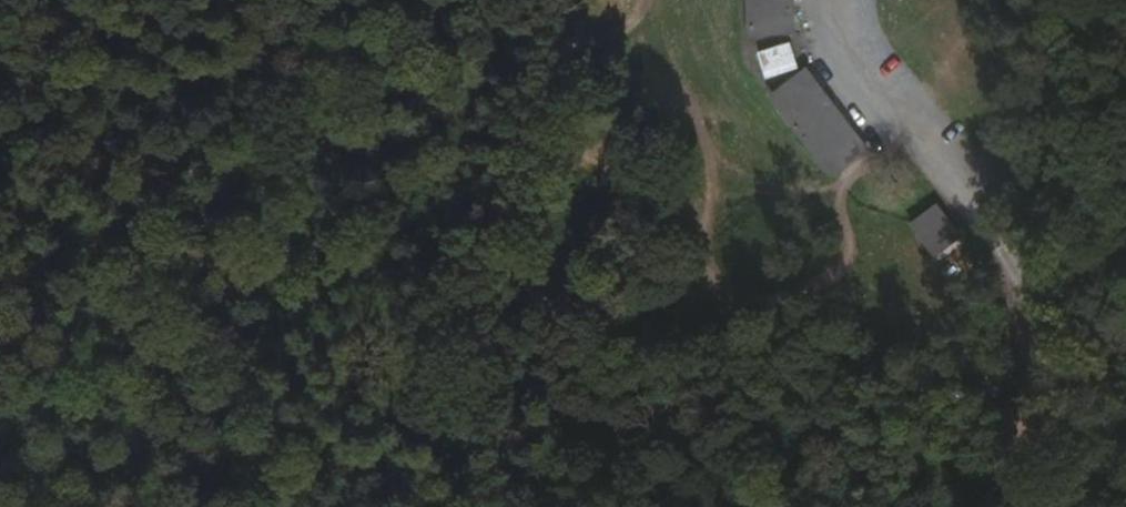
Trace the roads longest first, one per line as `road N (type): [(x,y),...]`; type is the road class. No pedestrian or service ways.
road 1 (track): [(1098,0),(1056,322)]

